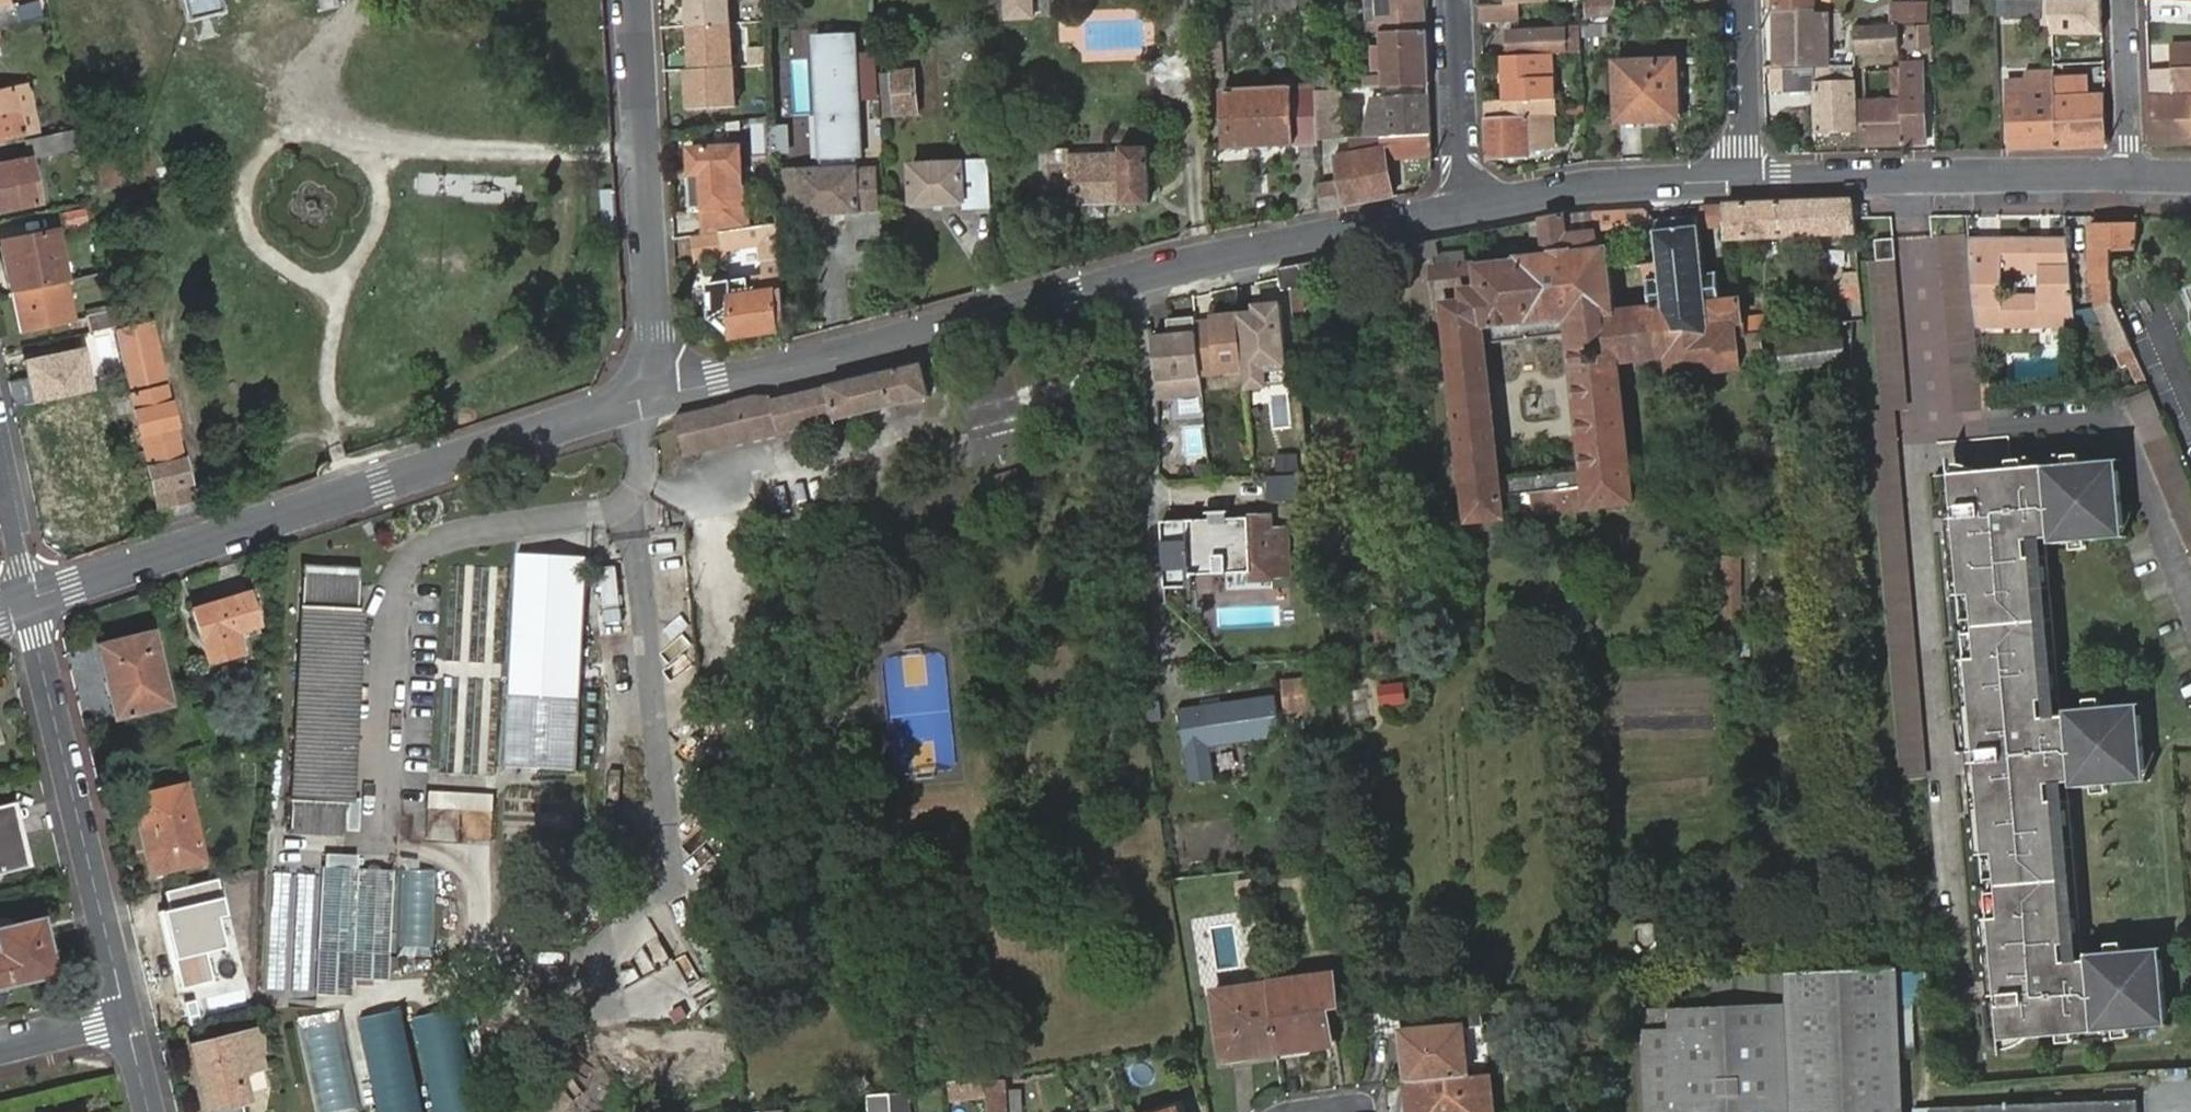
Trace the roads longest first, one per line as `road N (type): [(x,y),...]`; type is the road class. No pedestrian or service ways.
road 1 (tertiary): [(653,395),(1076,293),(1464,212)]
road 2 (tertiary): [(27,598),(653,395)]
road 3 (residential): [(27,598),(126,1014)]
road 4 (residential): [(653,395),(631,0)]
road 5 (tertiary): [(1749,181),(2130,177)]
road 6 (tertiary): [(1464,212),(1594,185),(1749,181)]
road 7 (residential): [(1464,212),(1453,0)]
road 8 (residential): [(1744,0),(1749,181)]
road 9 (residential): [(2130,177),(2123,0)]
road 10 (residential): [(0,469),(27,598)]
road 11 (residential): [(0,1046),(126,1014)]

